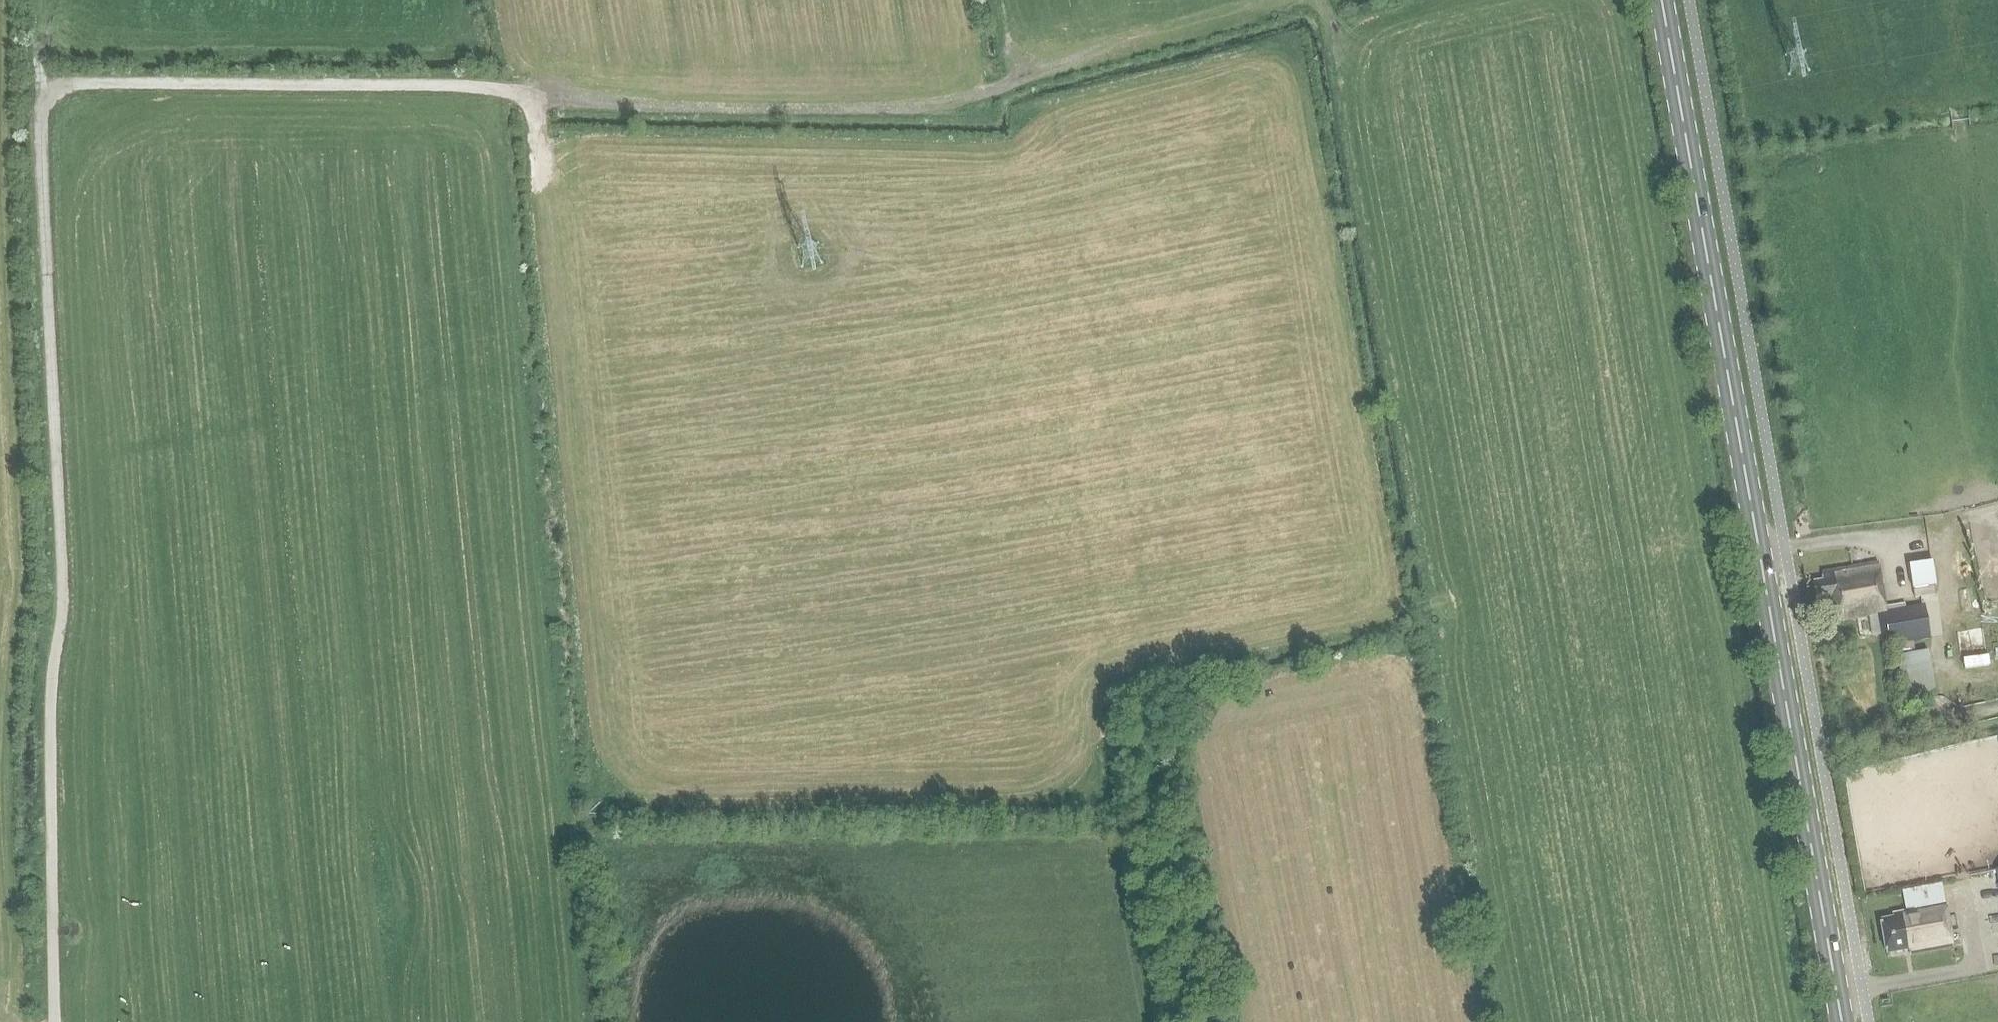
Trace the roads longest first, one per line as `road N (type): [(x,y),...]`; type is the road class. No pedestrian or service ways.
road 1 (tertiary): [(1843,1021),(1662,0)]

